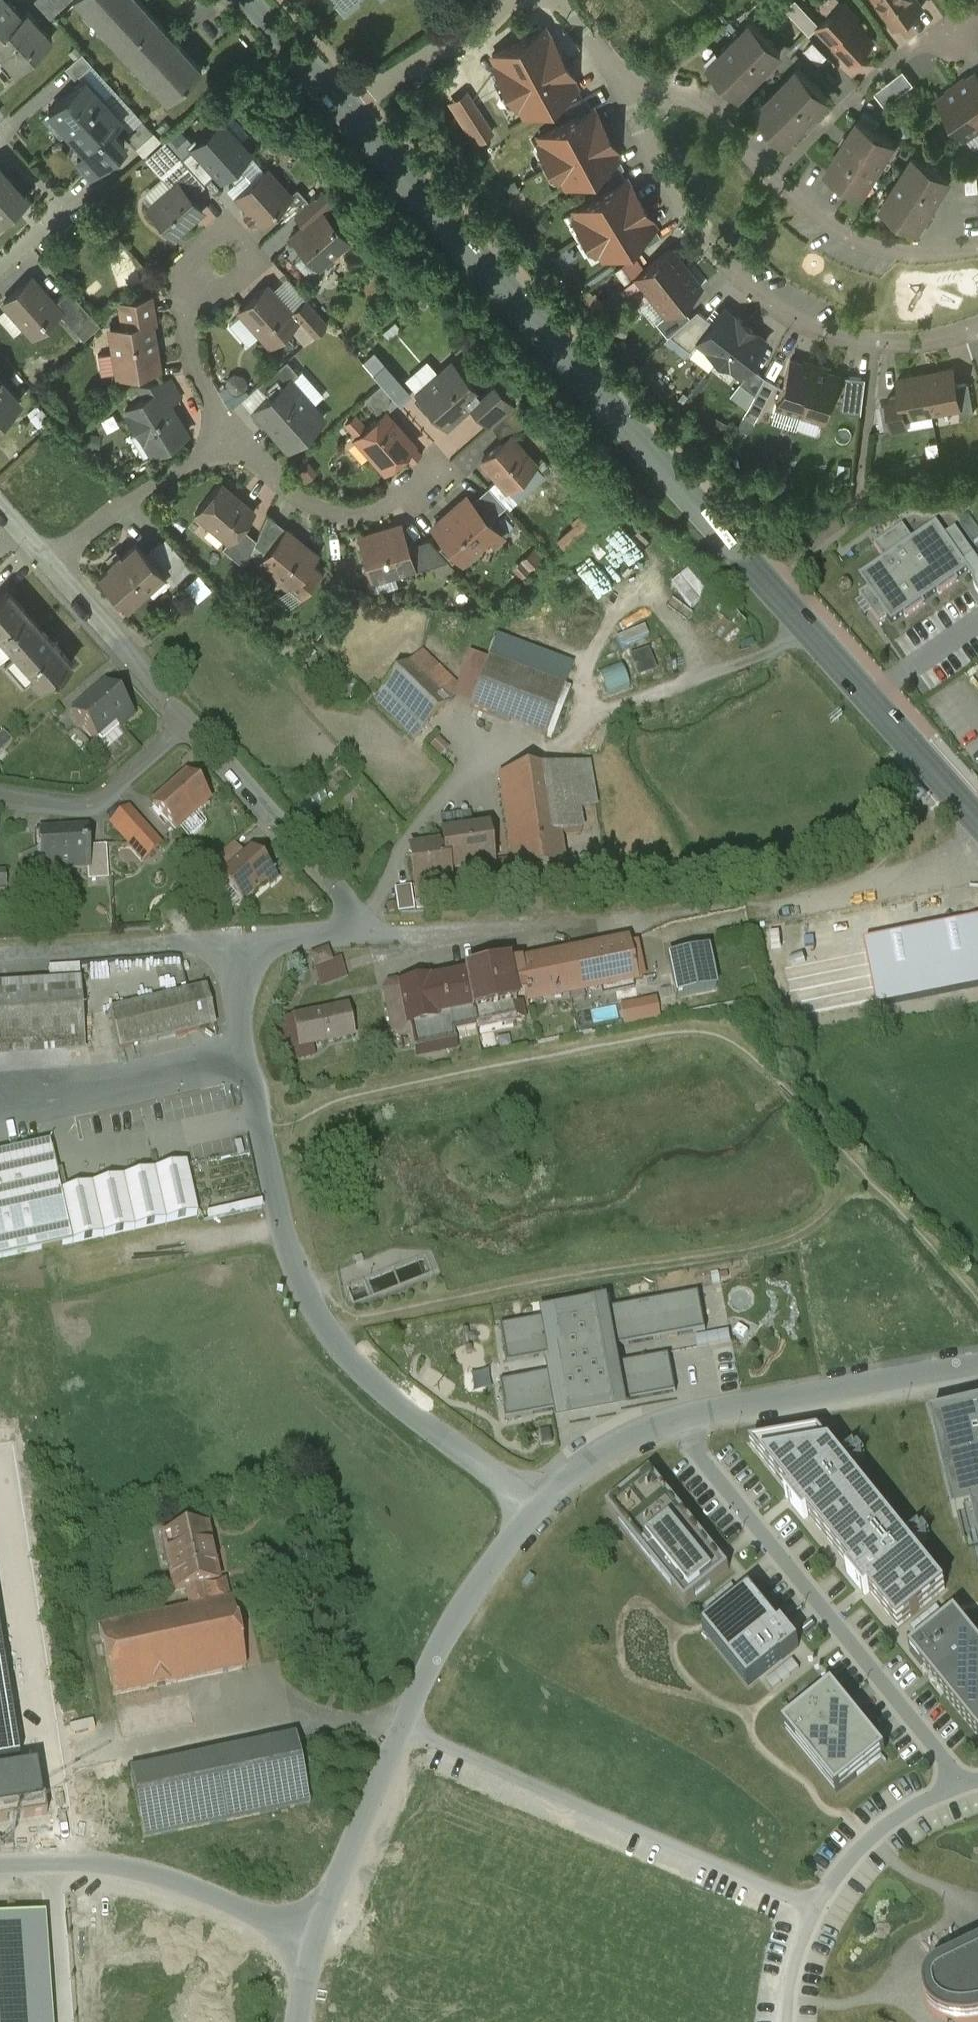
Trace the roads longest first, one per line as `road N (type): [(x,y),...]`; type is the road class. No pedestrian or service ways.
road 1 (tertiary): [(977,823),(350,113)]
road 2 (residential): [(231,943),(239,1042),(289,1249),(308,1294),(399,1404),(538,1506)]
road 3 (residential): [(538,1506),(440,1645),(357,1822),(318,1939)]
road 4 (residential): [(621,66),(687,201),(800,304),(878,334),(977,314)]
road 5 (residential): [(977,1366),(738,1406),(635,1433),(595,1452),(538,1506)]
road 6 (residential): [(621,66),(692,86),(719,105),(775,173),(837,225),(876,239),(977,233)]
road 7 (residential): [(365,933),(733,908)]
road 8 (residential): [(318,1939),(129,1870),(0,1868)]
road 9 (residential): [(189,717),(344,891),(365,933)]
road 10 (residential): [(977,846),(854,898),(733,908)]
road 11 (residential): [(233,435),(336,513),(368,512),(439,458)]
road 12 (residential): [(0,954),(231,943)]
road 13 (residential): [(189,717),(102,800),(79,807),(0,796)]
road 14 (residential): [(233,435),(142,484),(55,558)]
road 15 (residential): [(225,247),(202,272),(188,328),(193,360),(233,435)]
road 16 (residential): [(55,558),(189,717)]
road 17 (residential): [(350,113),(510,0)]
road 18 (residential): [(0,141),(65,213),(0,271)]
road 19 (tertiary): [(350,113),(245,0)]
road 20 (residential): [(365,933),(231,943)]

